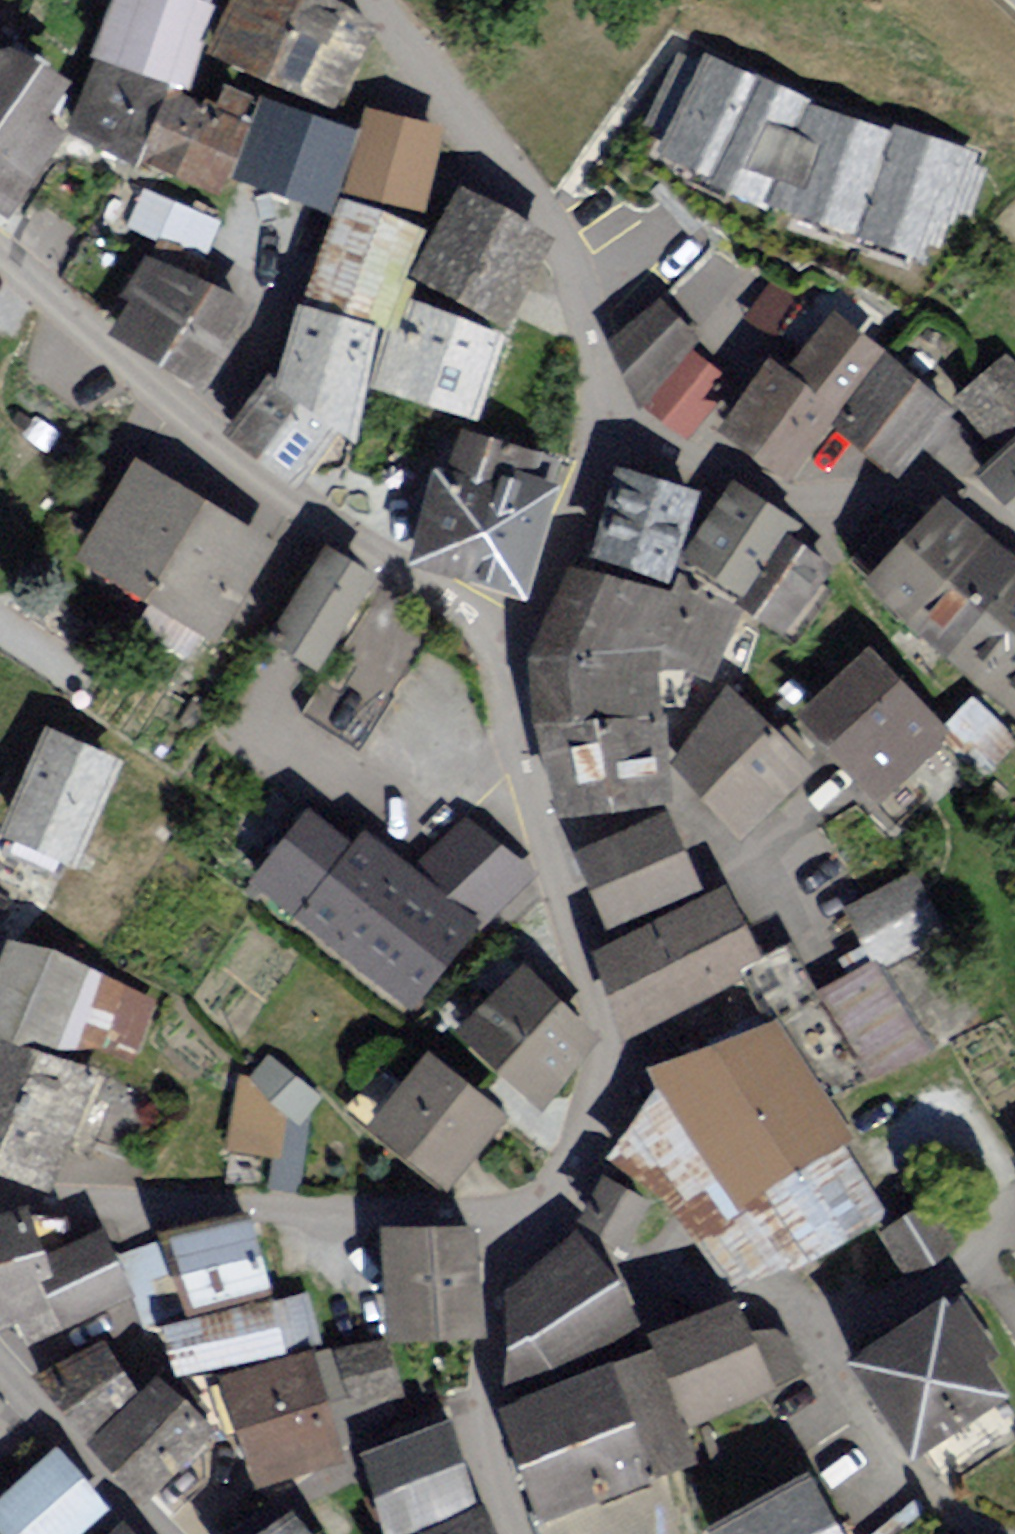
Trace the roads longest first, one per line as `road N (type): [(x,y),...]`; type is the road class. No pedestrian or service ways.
road 1 (residential): [(0,246),(254,471),(527,638)]
road 2 (residential): [(538,1212),(562,1171),(610,1044),(503,742),(507,671),(527,638)]
road 3 (residential): [(0,1212),(80,1206),(538,1212)]
road 4 (residential): [(375,0),(566,234),(609,408)]
road 5 (residential): [(609,408),(721,480),(826,507),(949,496),(1014,545)]
road 6 (residential): [(524,1533),(488,1401),(505,1363),(504,1244),(538,1212)]
road 7 (residential): [(527,638),(609,408)]
road 8 (residential): [(0,1365),(169,1533)]

